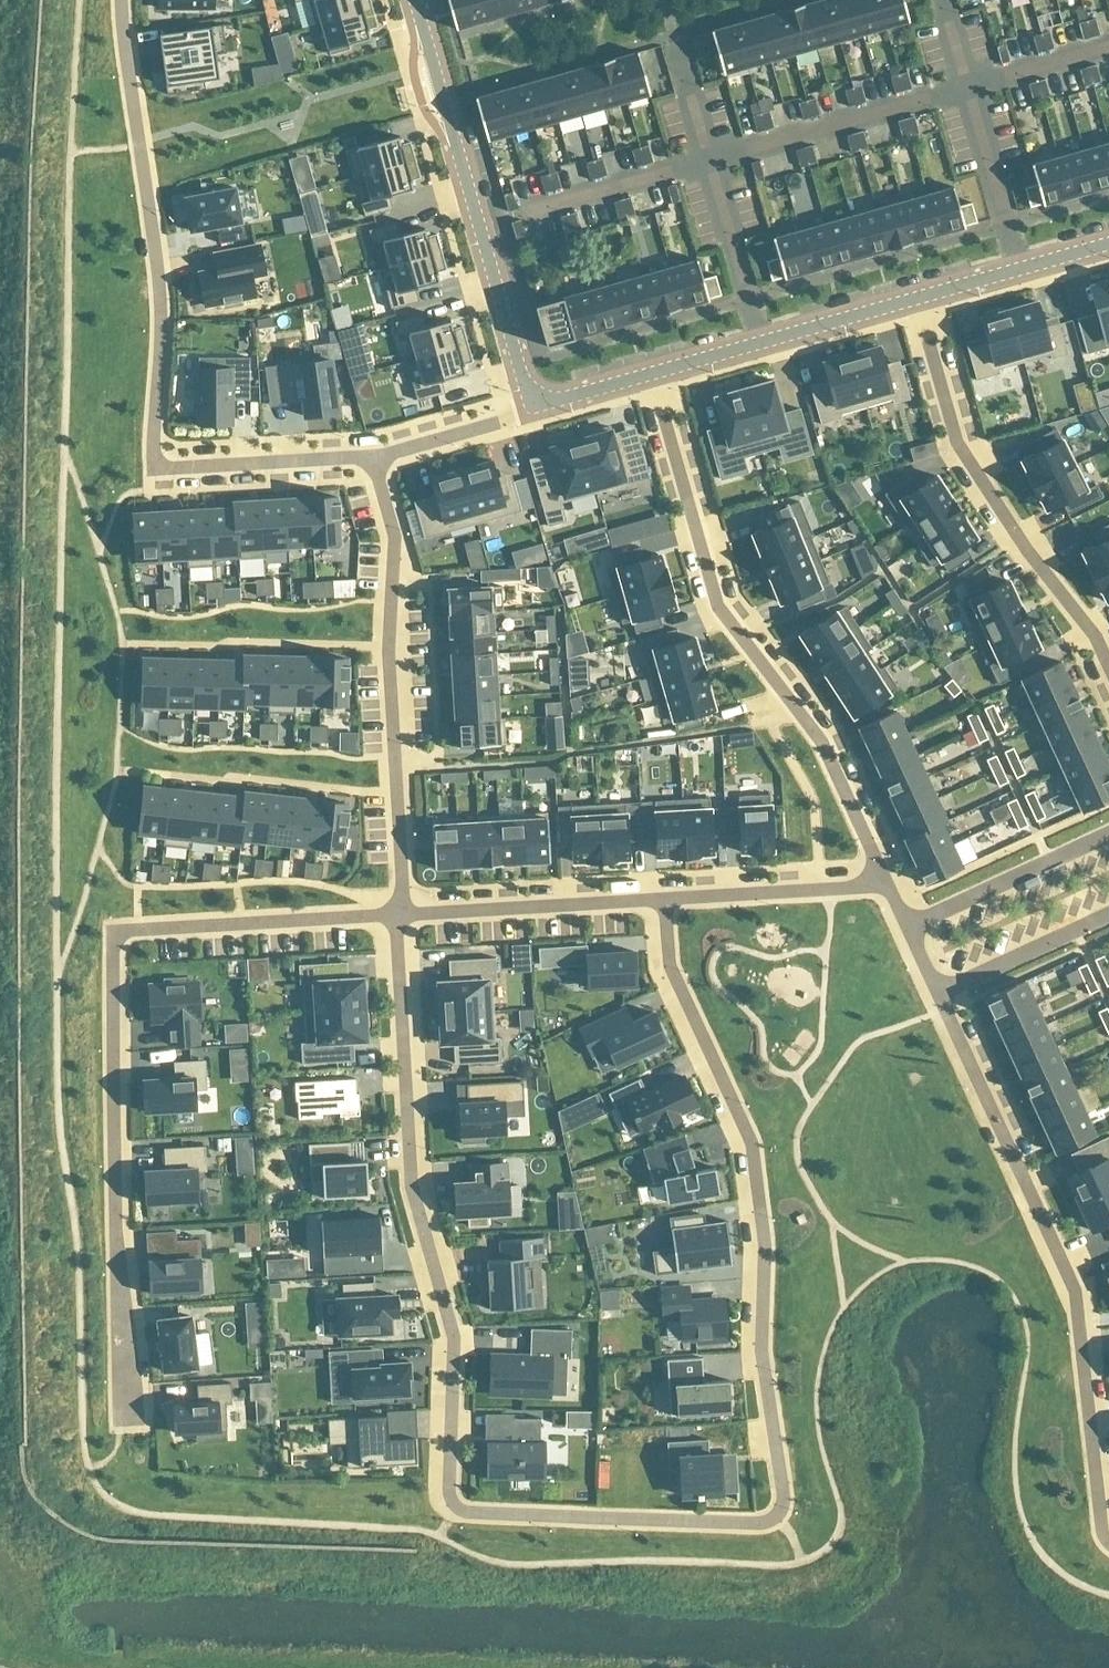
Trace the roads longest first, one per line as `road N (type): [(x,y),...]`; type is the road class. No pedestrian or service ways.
road 1 (residential): [(396,916),(409,1183),(454,1336),(454,1504),(466,1511),(756,1523),(775,1515),(782,1490),(761,1349),(764,1245),(752,1144),(669,965),(665,899)]
road 2 (residential): [(126,1410),(114,1228),(112,933),(396,916)]
road 3 (residential): [(650,373),(716,607),(820,740),(886,885)]
road 4 (residential): [(153,469),(160,301),(122,0)]
road 5 (residential): [(371,454),(394,536),(388,646),(404,915)]
road 6 (residential): [(415,0),(529,408)]
road 7 (residential): [(915,298),(957,443),(1108,668)]
road 8 (residential): [(1108,1543),(1100,1522),(1075,1289),(1027,1183)]
road 9 (residential): [(760,342),(673,32)]
road 10 (residential): [(944,0),(1020,268)]
road 11 (residential): [(404,915),(665,899)]
road 12 (residential): [(1108,832),(906,925)]
road 13 (residential): [(665,899),(886,885)]
road 14 (residential): [(153,469),(371,454)]
road 15 (residential): [(939,993),(1027,1183)]
road 16 (residential): [(939,993),(1108,915)]
road 17 (residential): [(371,454),(529,408)]
road 18 (residential): [(760,342),(915,298)]
road 19 (residential): [(529,408),(650,373)]

